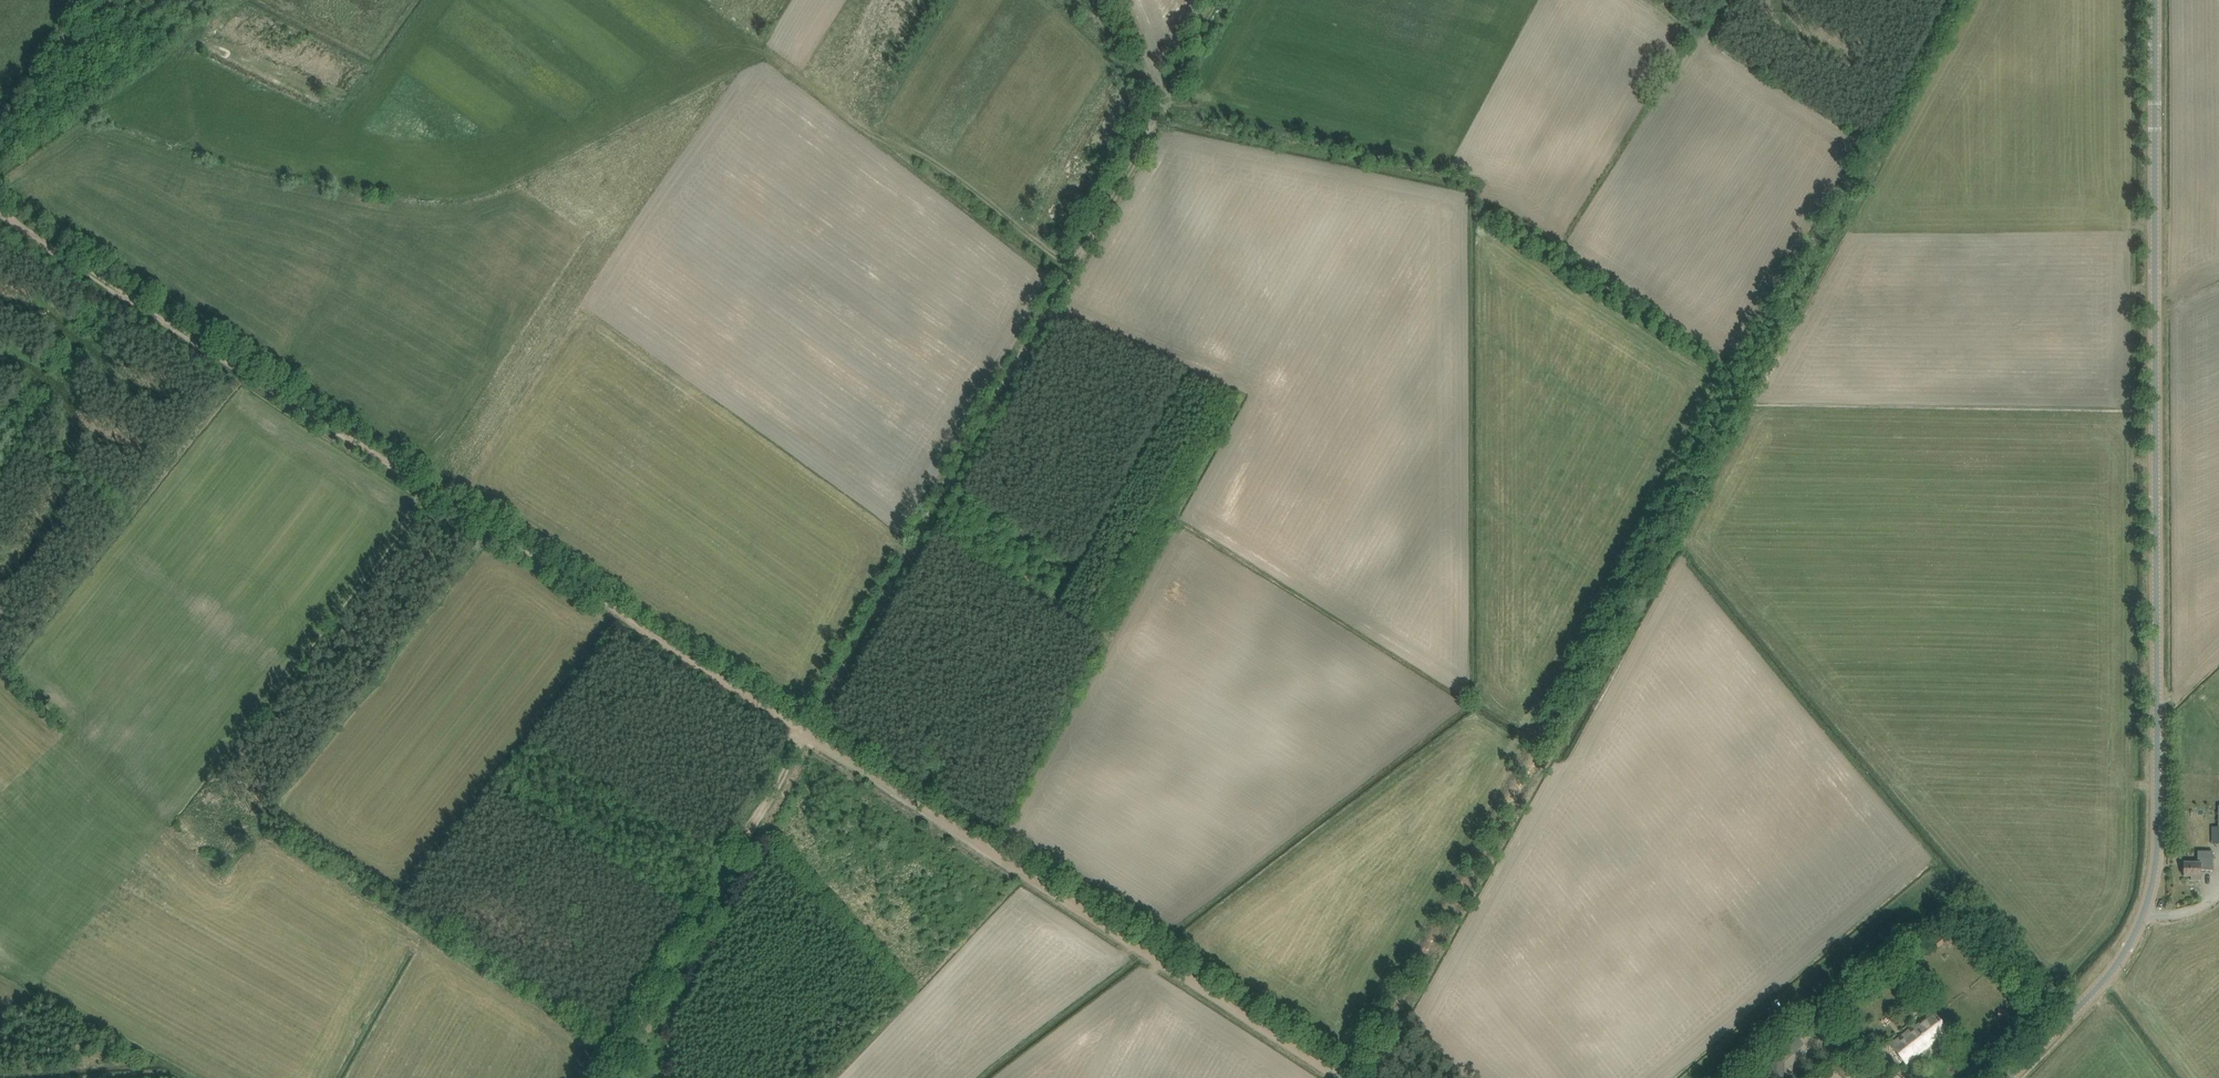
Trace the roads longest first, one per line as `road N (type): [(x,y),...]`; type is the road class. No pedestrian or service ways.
road 1 (track): [(0,216),(1344,1077)]
road 2 (tertiary): [(2017,1077),(2093,1005),(2146,927),(2157,892),(2156,0)]

